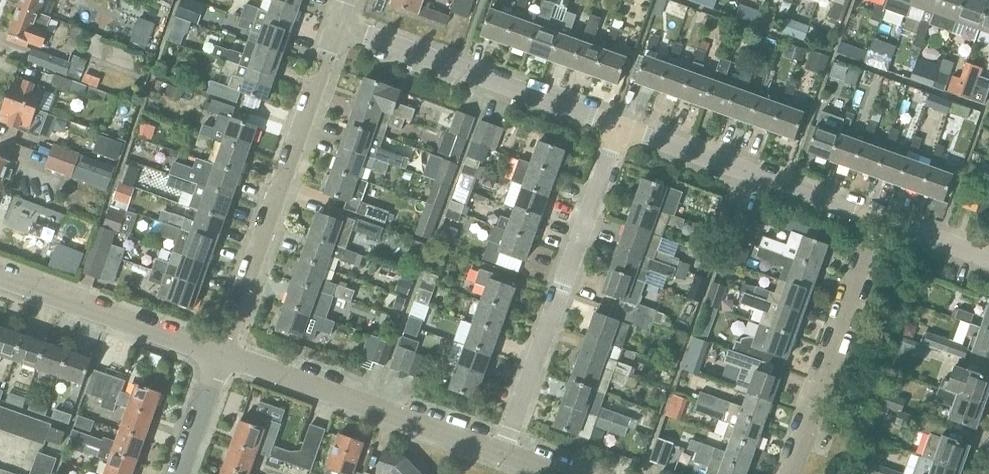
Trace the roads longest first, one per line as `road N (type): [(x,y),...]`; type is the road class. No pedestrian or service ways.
road 1 (residential): [(503,456),(617,127)]
road 2 (residential): [(338,31),(220,356)]
road 3 (unclassified): [(503,456),(220,356)]
road 4 (residential): [(617,127),(338,31)]
road 5 (residential): [(875,217),(617,127)]
road 6 (residential): [(793,473),(875,217)]
road 7 (unclassified): [(220,356),(0,279)]
road 8 (unclassified): [(178,473),(220,356)]
road 9 (residential): [(988,258),(875,217)]

